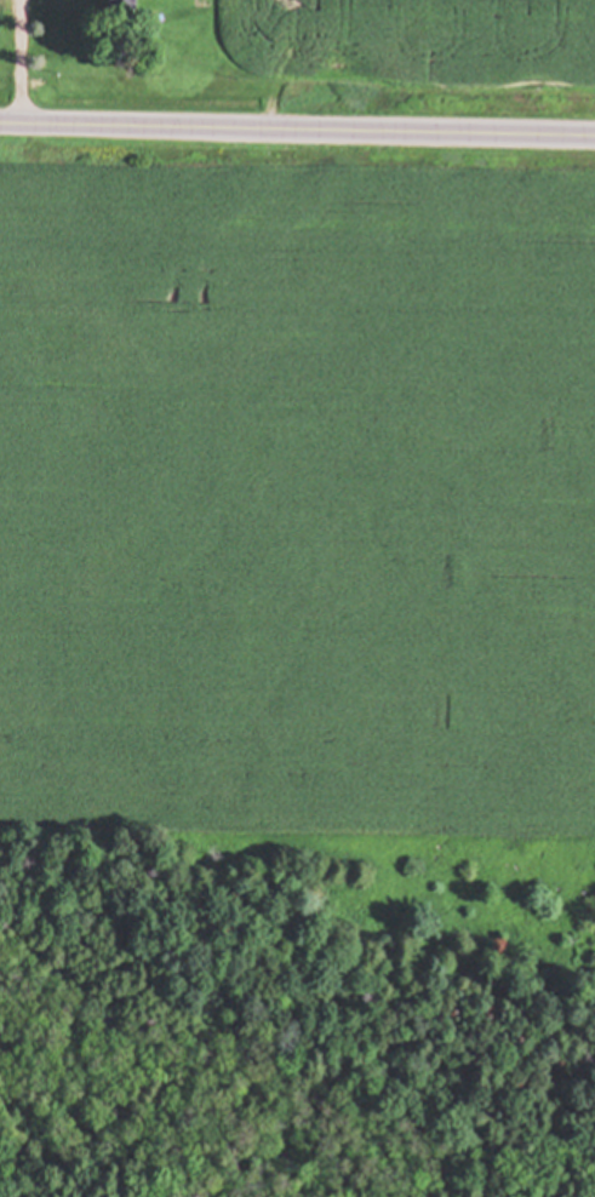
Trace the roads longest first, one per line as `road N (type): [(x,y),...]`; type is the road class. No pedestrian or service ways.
road 1 (secondary): [(594,138),(0,124)]

